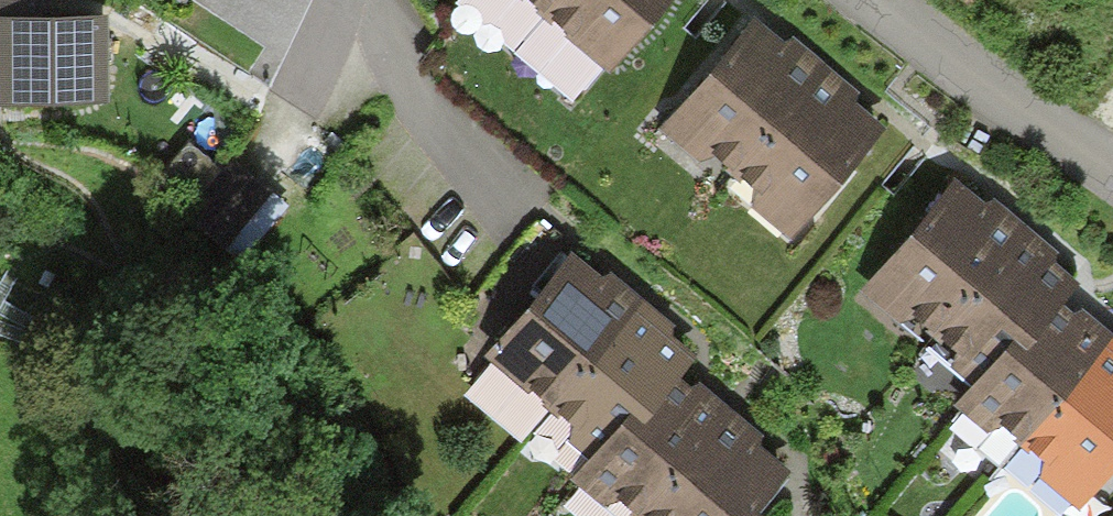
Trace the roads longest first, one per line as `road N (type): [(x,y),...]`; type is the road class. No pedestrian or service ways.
road 1 (residential): [(868,0),(979,96),(1112,175)]

